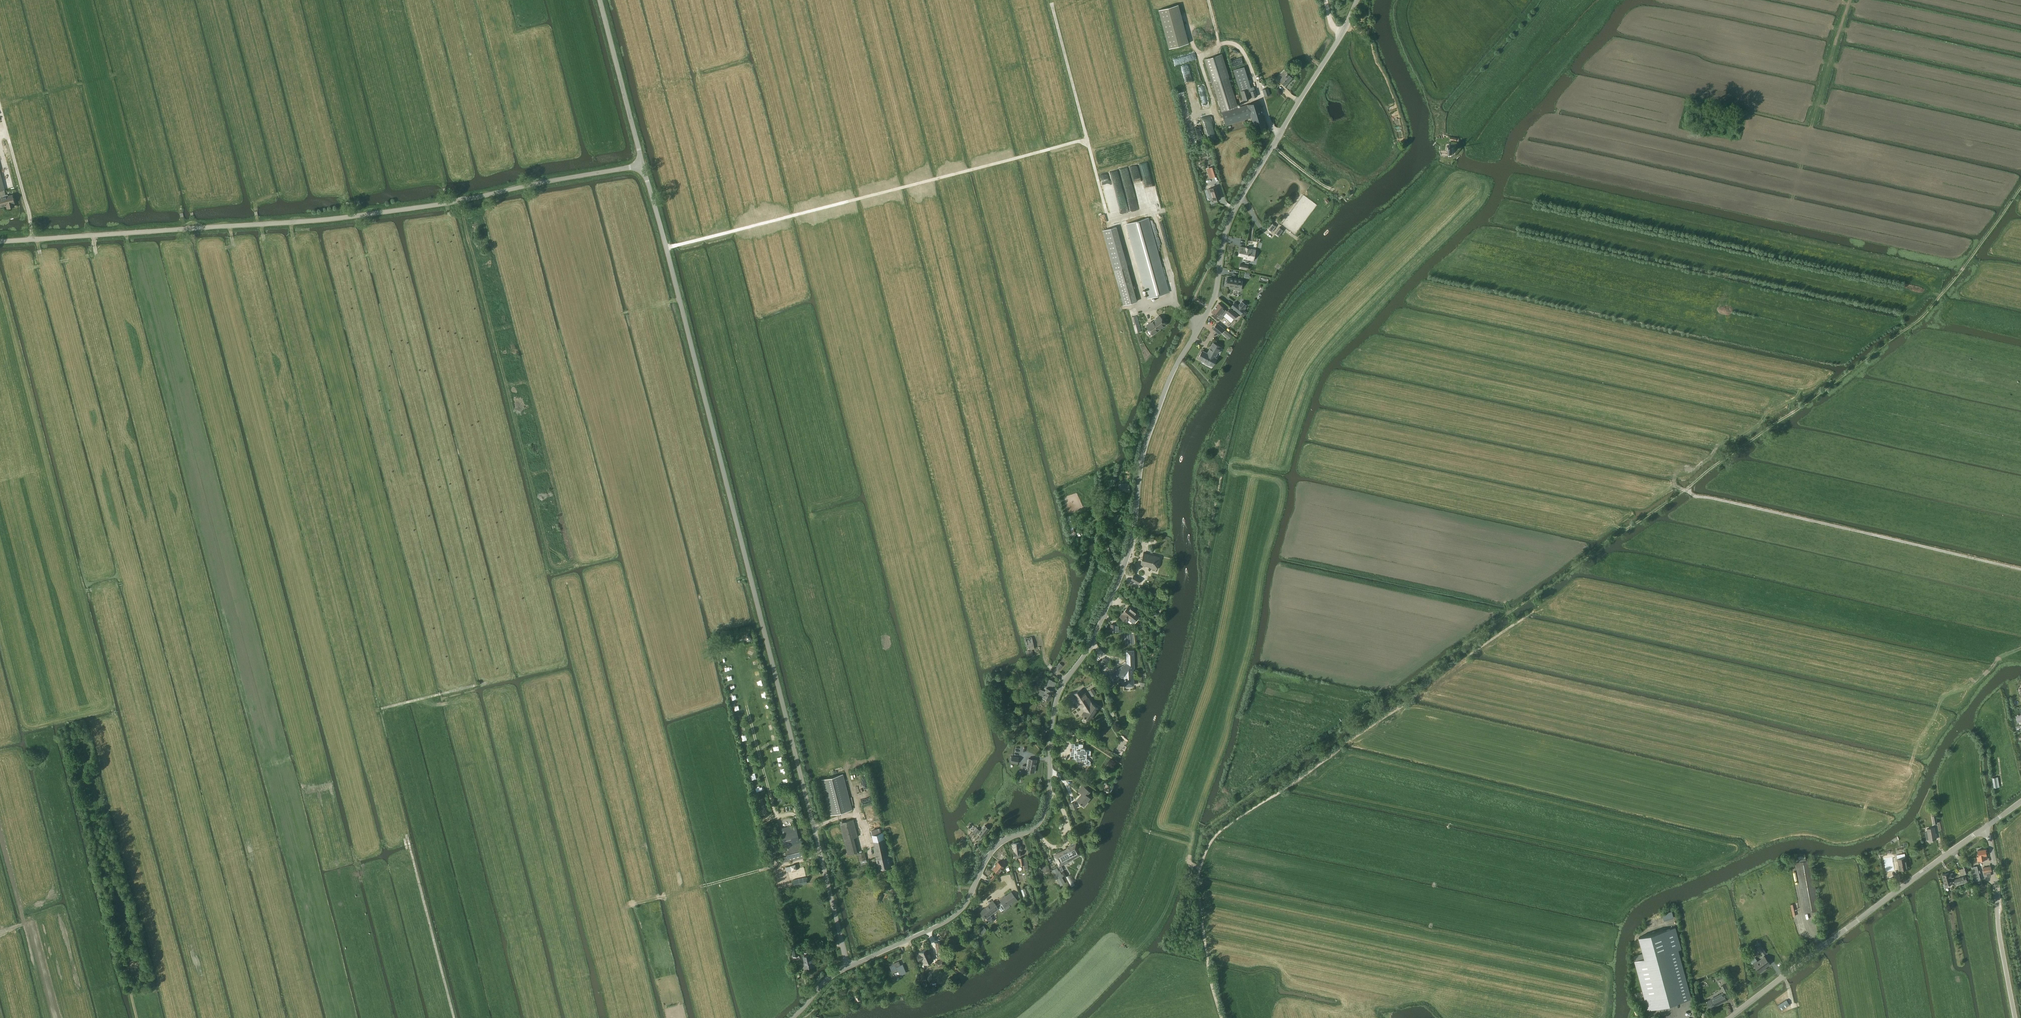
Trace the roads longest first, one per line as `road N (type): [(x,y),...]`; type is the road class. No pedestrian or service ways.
road 1 (unclassified): [(848,967),(955,916),(993,851),(1043,817),(1055,703),(1121,574),(1145,445),(1171,376),(1214,297),(1228,223),(1357,0)]
road 2 (track): [(1134,828),(1189,665),(1261,364),(1286,319),(1438,172),(1453,116),(1549,0)]
road 3 (unclassified): [(848,967),(642,165)]
road 4 (unclassified): [(642,165),(316,221),(0,241)]
road 5 (track): [(1206,825),(1685,490)]
road 6 (track): [(1221,1017),(1198,886),(1211,842),(1529,614)]
road 7 (track): [(1685,490),(1919,320),(2020,187)]
road 8 (track): [(108,700),(0,307)]
road 9 (track): [(2020,569),(1685,490)]
road 10 (tertiary): [(1730,1017),(1985,828)]
road 11 (track): [(970,1017),(1025,986),(1085,929),(1114,884),(1134,828)]
road 12 (track): [(1791,202),(1850,0)]
road 13 (unclassified): [(2016,1017),(1985,828)]
road 14 (track): [(455,1017),(408,839)]
road 15 (unclassified): [(600,0),(642,165)]

